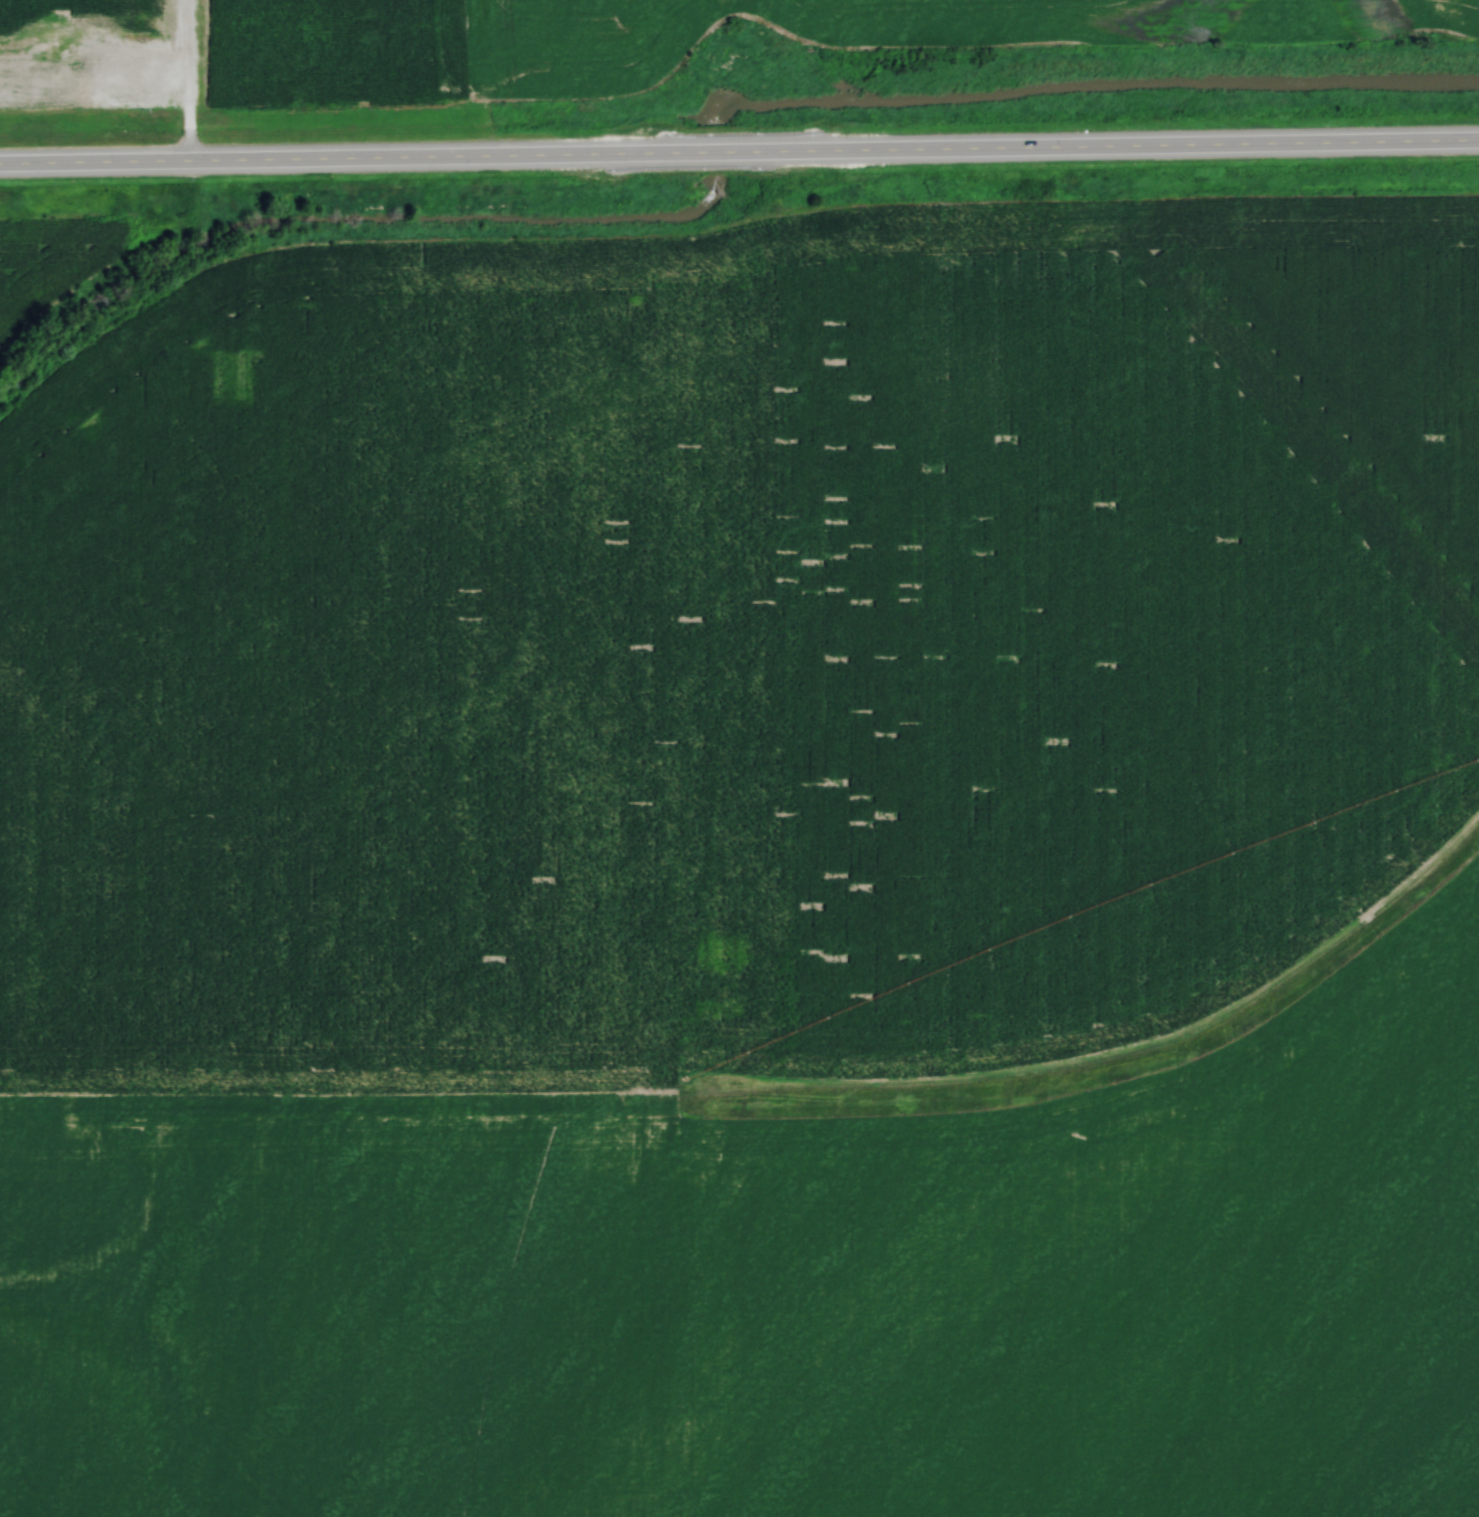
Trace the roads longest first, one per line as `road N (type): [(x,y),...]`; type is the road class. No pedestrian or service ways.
road 1 (primary): [(1478,143),(0,166)]

